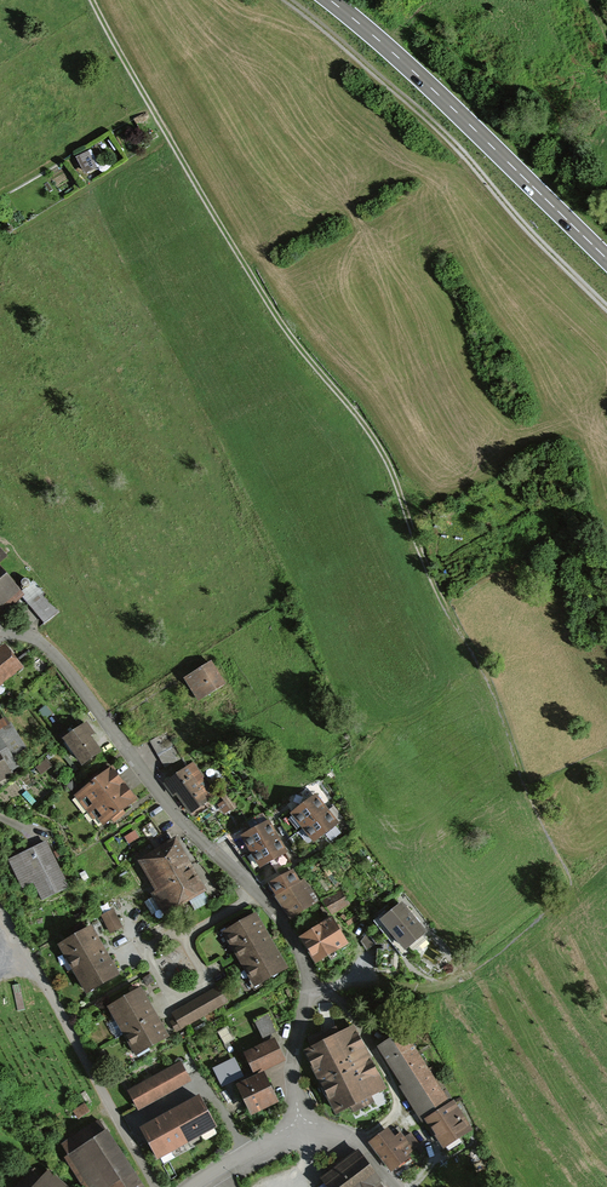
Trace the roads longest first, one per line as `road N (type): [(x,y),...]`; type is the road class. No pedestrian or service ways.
road 1 (track): [(93,0),(254,281),(392,470),(451,620)]
road 2 (track): [(283,0),(449,139),(606,311)]
road 3 (secondary): [(606,258),(330,0)]
road 4 (residential): [(0,636),(25,636),(54,654),(174,813),(257,892)]
road 5 (residential): [(0,919),(29,957),(154,1186)]
road 6 (residential): [(257,892),(283,924),(306,972),(292,1069),(299,1121)]
road 7 (residential): [(184,938),(155,931),(146,951),(150,968),(178,997),(200,986),(196,959)]
road 8 (residential): [(299,1121),(198,1186)]
road 9 (residential): [(299,1121),(357,1142),(395,1186)]

